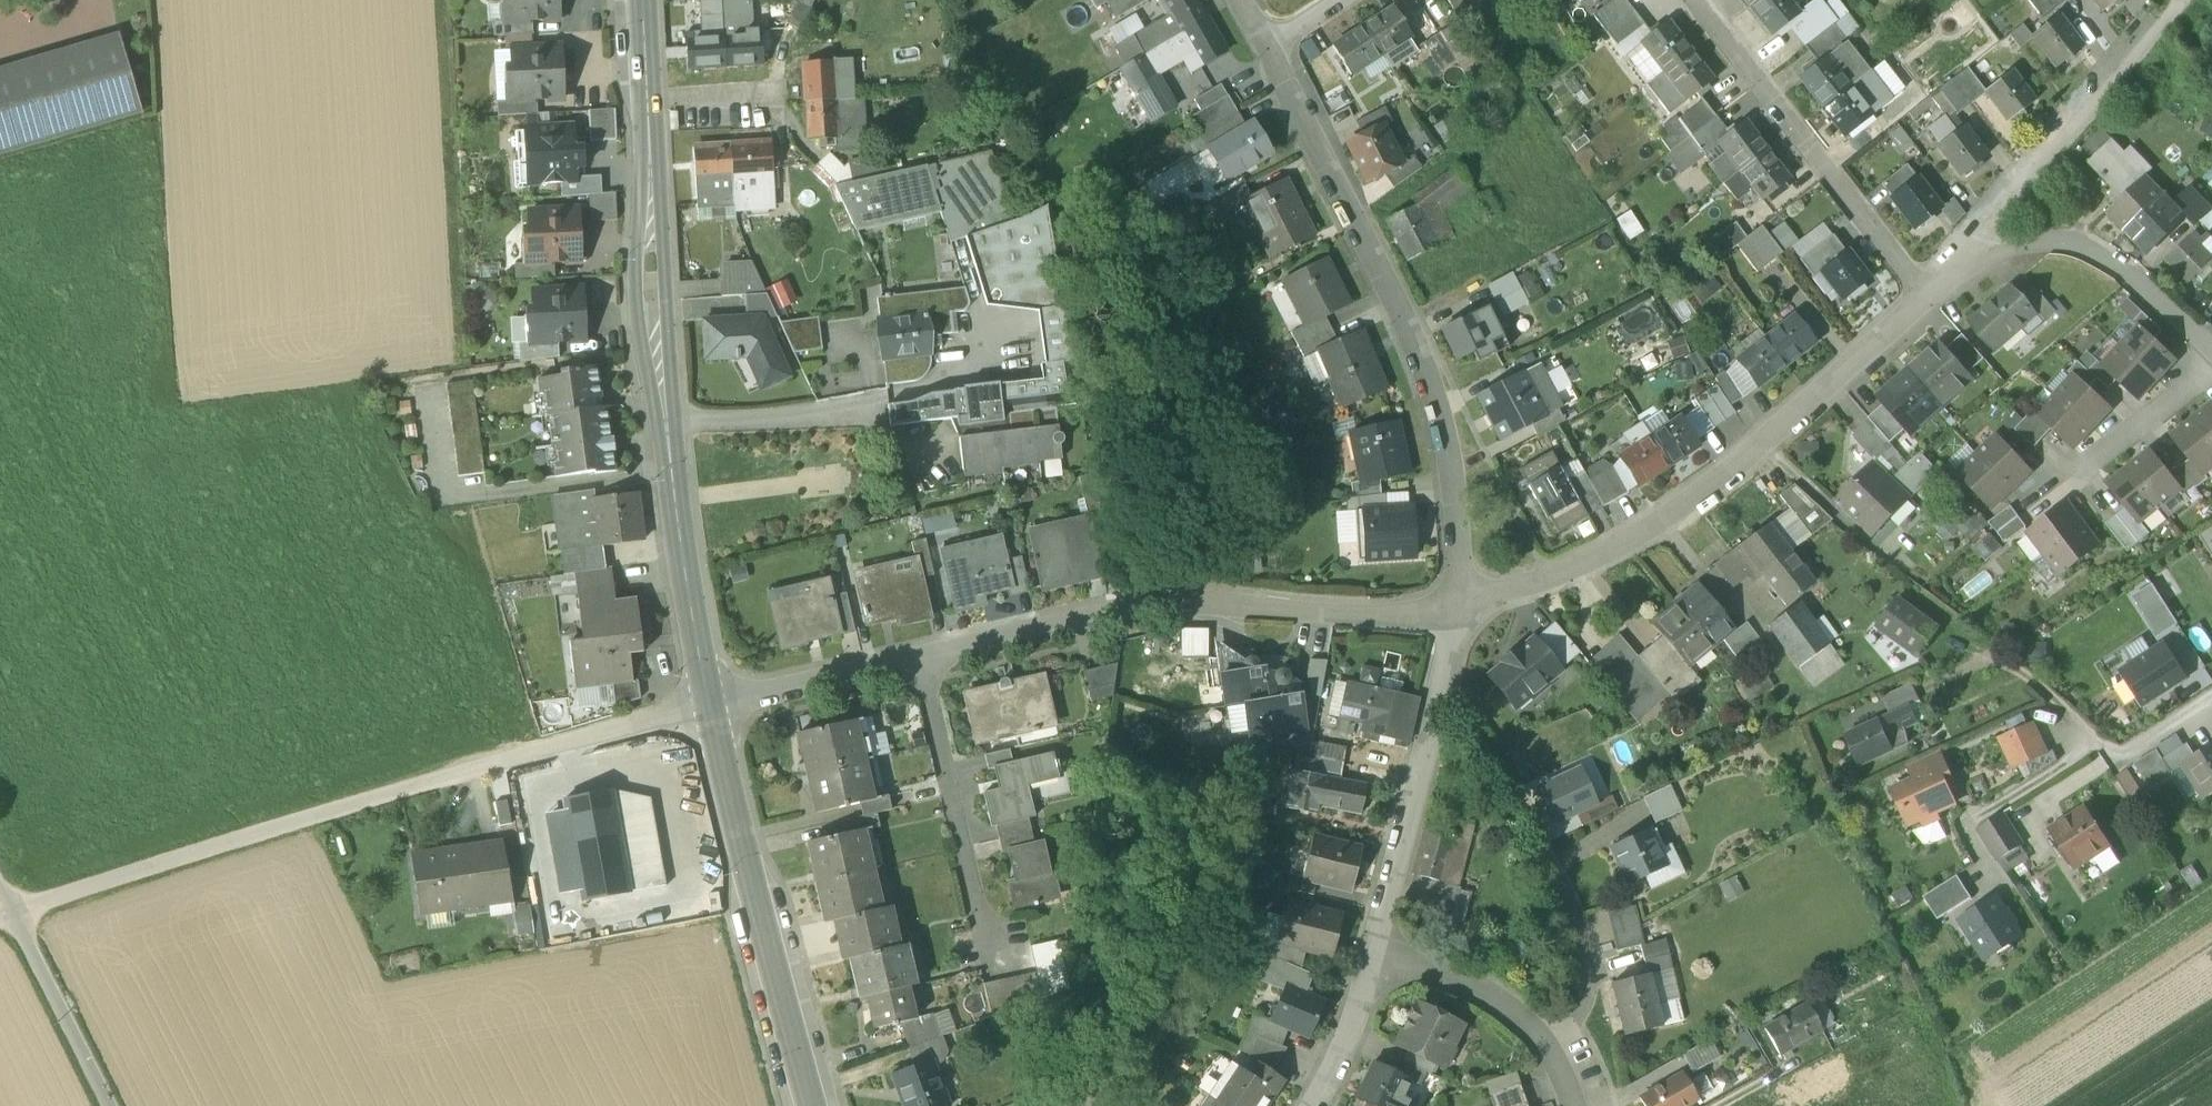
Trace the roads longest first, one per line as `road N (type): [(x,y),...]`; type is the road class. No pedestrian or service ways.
road 1 (unclassified): [(6,915),(624,723),(710,708)]
road 2 (tertiary): [(640,0),(659,376),(710,708)]
road 3 (residential): [(1458,610),(1449,436),(1416,346),(1270,44)]
road 4 (residential): [(1458,610),(1584,567),(1654,524),(1760,447),(1930,295)]
road 5 (residential): [(917,659),(1149,604),(1370,615),(1458,610)]
road 6 (tertiary): [(710,708),(813,1105)]
road 7 (residential): [(1697,0),(1930,295)]
road 8 (residential): [(1372,957),(1458,610)]
road 9 (residential): [(1958,259),(2179,0)]
road 10 (residential): [(917,659),(997,968)]
road 11 (residential): [(1554,1054),(1581,1013),(1590,967),(1508,786)]
road 12 (residential): [(2211,348),(2142,285),(2083,246),(2051,241),(1958,259)]
road 13 (residential): [(2211,381),(2026,513)]
road 14 (unclassified): [(6,915),(103,1105)]
road 15 (residential): [(710,708),(917,659)]
road 16 (residential): [(1554,1054),(1508,1005),(1432,971),(1372,957)]
road 17 (residential): [(1319,1105),(1372,957)]

